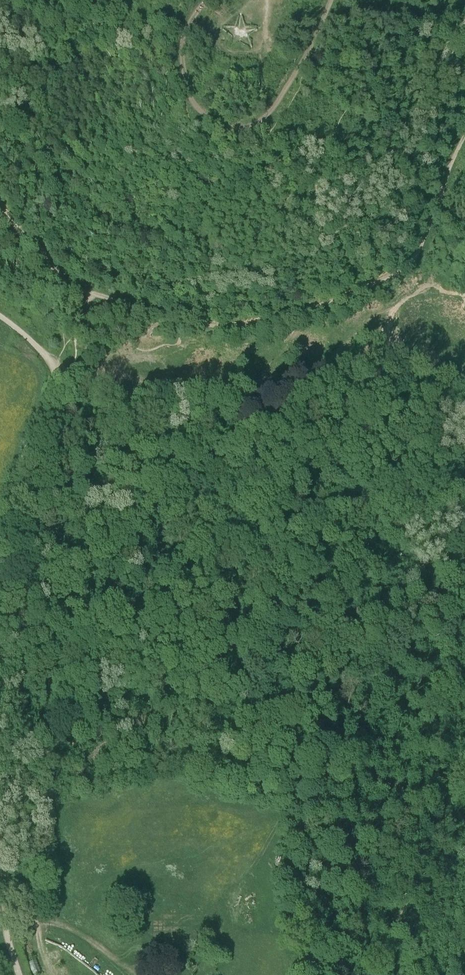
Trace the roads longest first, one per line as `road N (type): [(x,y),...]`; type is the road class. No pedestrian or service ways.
road 1 (track): [(204,0),(183,36),(186,88),(205,115),(237,129),(257,124),(283,94),(331,0)]
road 2 (track): [(176,320),(249,326),(356,292)]
road 3 (track): [(0,547),(14,482),(54,376)]
road 4 (track): [(356,292),(414,257),(437,203)]
road 5 (track): [(0,207),(64,284),(87,293)]

